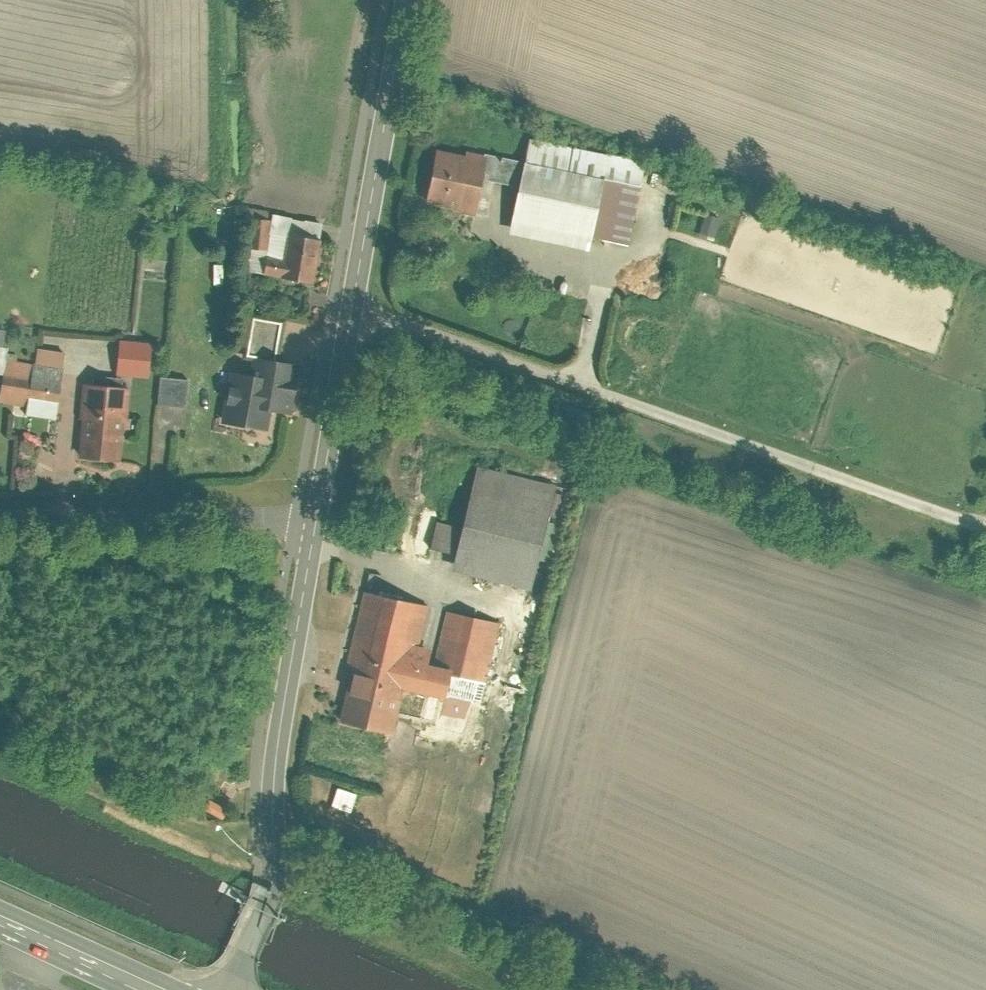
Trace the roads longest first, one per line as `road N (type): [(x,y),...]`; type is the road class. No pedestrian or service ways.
road 1 (tertiary): [(396,0),(316,506)]
road 2 (tertiary): [(316,506),(276,724),(272,849)]
road 3 (unclassified): [(272,849),(580,989)]
road 4 (residential): [(0,513),(316,506)]
road 5 (primary): [(0,915),(169,989)]
road 6 (tertiary): [(272,849),(268,885),(231,989)]

